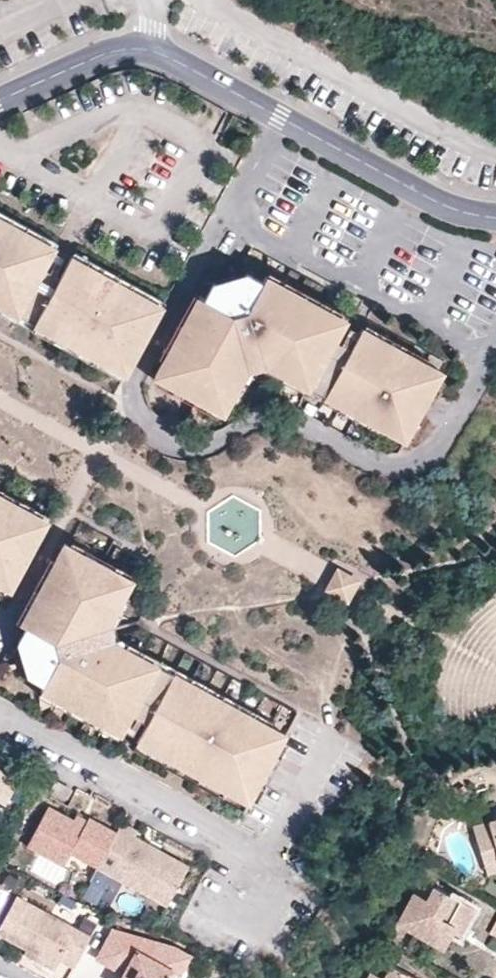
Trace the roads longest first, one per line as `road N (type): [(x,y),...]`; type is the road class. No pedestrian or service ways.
road 1 (residential): [(495,218),(443,204),(156,52),(120,50),(0,100)]
road 2 (residential): [(0,720),(261,864)]
road 3 (residential): [(261,864),(325,746)]

